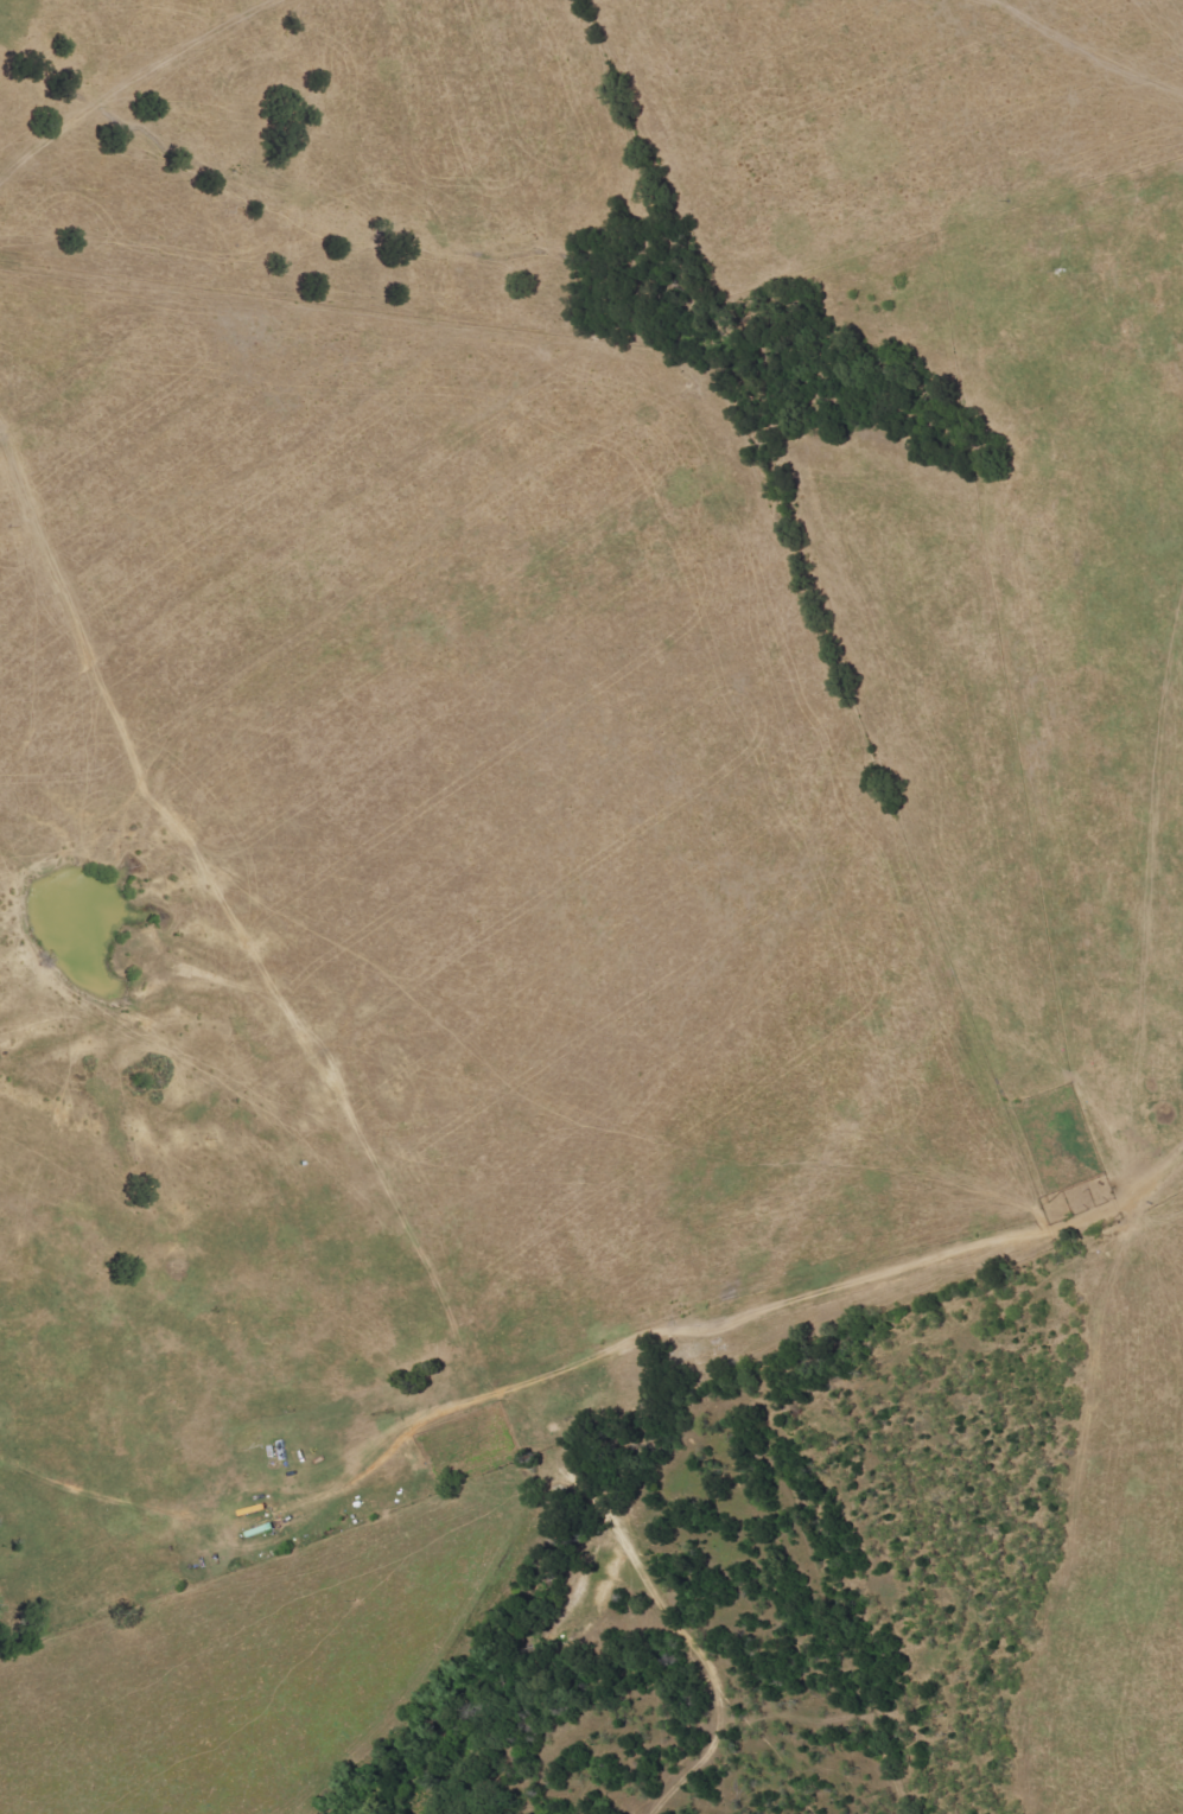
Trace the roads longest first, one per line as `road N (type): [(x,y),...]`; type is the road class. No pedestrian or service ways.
road 1 (track): [(263,1468),(387,1426),(515,1337),(615,1313),(808,1319),(1182,1155)]

